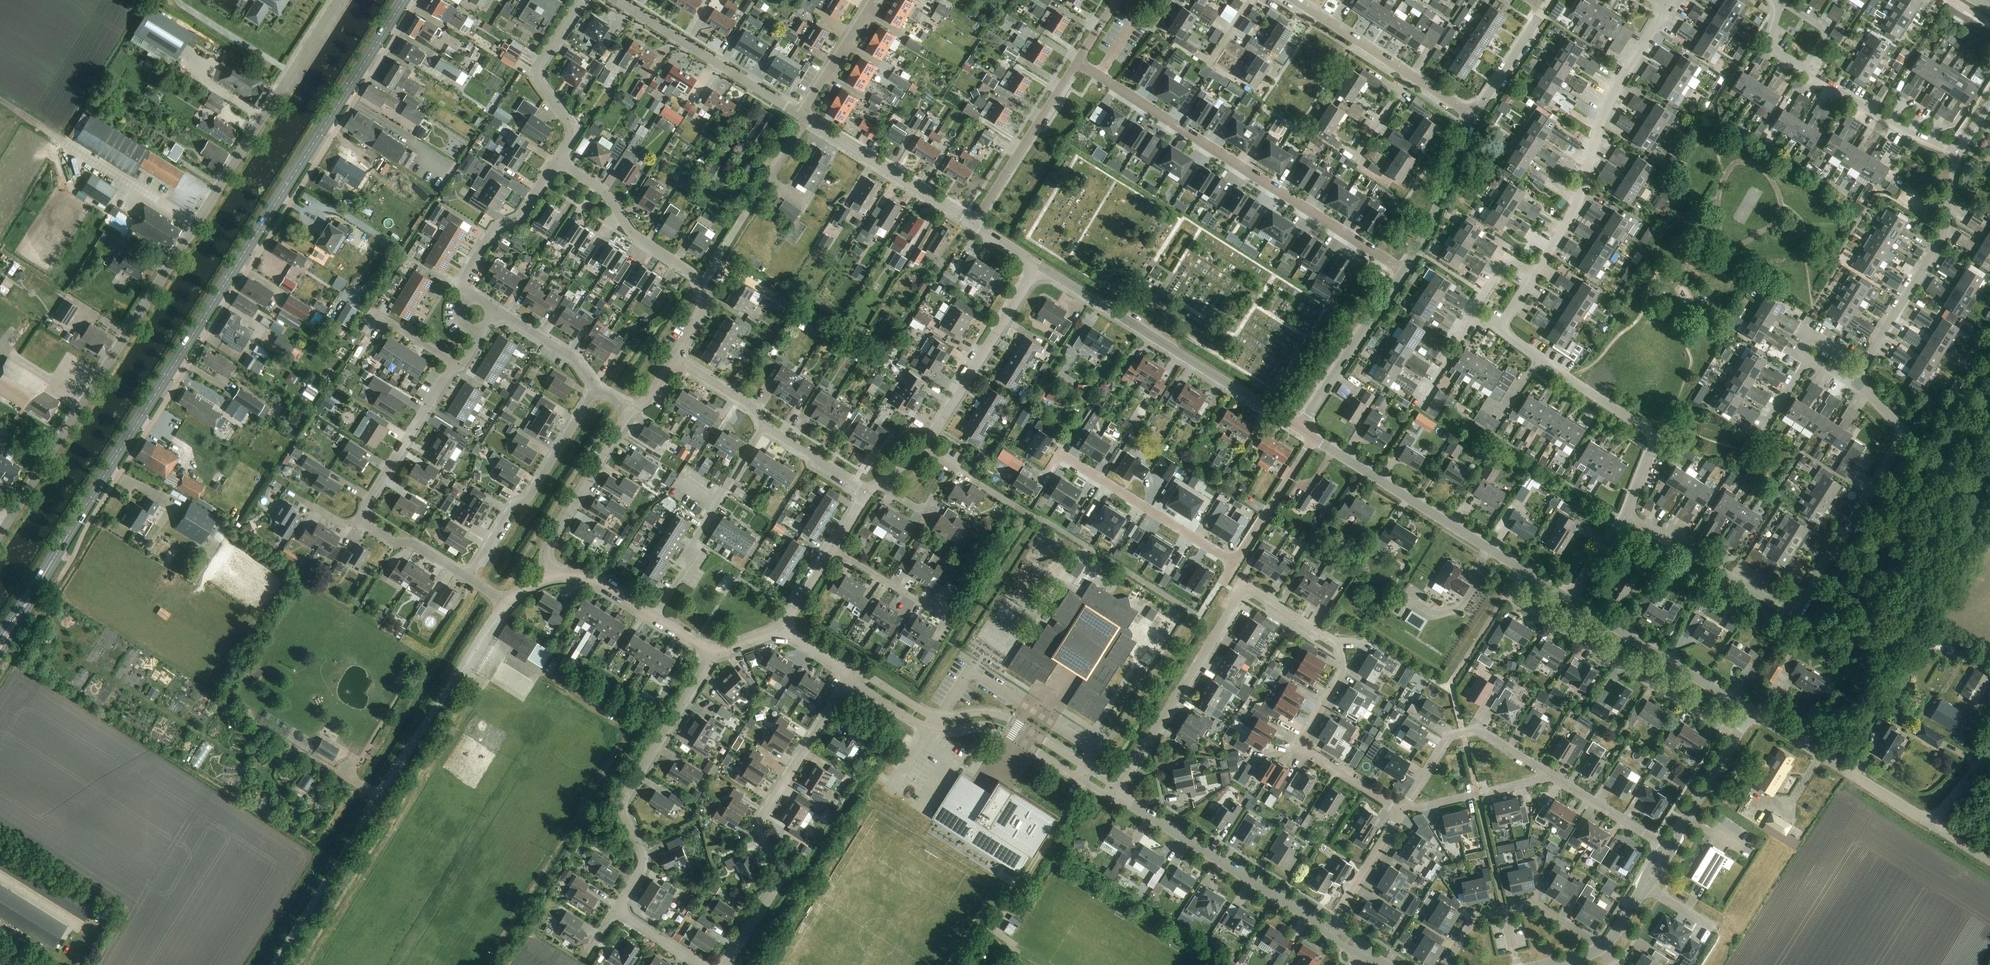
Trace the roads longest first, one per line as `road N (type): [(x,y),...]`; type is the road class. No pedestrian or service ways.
road 1 (primary): [(0,645),(404,0)]
road 2 (unclassified): [(0,534),(338,0)]
road 3 (residential): [(1116,795),(1232,607),(1251,590),(1340,653),(1341,673),(1300,745),(1402,811)]
road 4 (residential): [(1626,516),(1784,610),(1796,609),(1901,434),(1857,387)]
road 5 (unclassified): [(273,964),(505,602)]
road 6 (residential): [(1403,271),(1078,60)]
road 7 (residential): [(726,964),(778,885),(761,823),(852,674)]
road 8 (residential): [(1077,466),(1229,559),(1239,558),(1315,437)]
road 9 (unclassified): [(1299,427),(1038,265)]
road 10 (residential): [(1534,273),(1574,212),(1602,115),(1665,6)]
road 11 (unclassified): [(1112,793),(1103,779),(1013,721),(990,713),(937,718),(870,676),(852,674)]
road 12 (residential): [(1734,737),(1507,595),(1523,571)]
road 13 (unclassified): [(852,674),(930,728),(1008,732),(1112,793)]
road 14 (residential): [(616,910),(640,864),(623,811),(626,792),(713,653)]
road 15 (residential): [(675,359),(702,313),(699,282),(629,231),(598,186),(557,159)]
road 16 (residential): [(1626,516),(1652,439),(1501,326)]
road 17 (residential): [(1857,387),(1942,237),(1956,153)]
road 18 (unclassified): [(1329,928),(1116,795)]
road 19 (unclassified): [(1523,571),(1315,437)]
road 20 (residential): [(867,491),(675,359)]
road 21 (residential): [(471,578),(596,390)]
road 22 (unclassified): [(800,115),(615,0)]
road 23 (unclassified): [(1933,825),(1749,712)]
road 24 (residential): [(924,448),(1038,265)]
road 25 (unclassified): [(1749,712),(1570,600)]
road 26 (unclassified): [(972,223),(800,115)]
road 27 (residential): [(1402,811),(1449,737),(1485,734),(1549,775)]
road 28 (residential): [(972,223),(1078,60)]
road 29 (residential): [(551,577),(549,544),(629,409)]
road 30 (unclassified): [(1299,427),(1403,271)]
road 31 (residential): [(365,523),(364,507),(453,362)]
road 32 (residential): [(557,159),(571,129),(536,75),(581,0)]
road 33 (residential): [(470,295),(459,286),(494,228),(520,215),(557,159)]
road 34 (residential): [(1956,153),(1804,69)]
road 35 (unclassified): [(1403,271),(1473,115)]
road 36 (residential): [(1763,431),(1809,360),(1857,387)]
road 37 (residential): [(1549,775),(1668,847)]
road 38 (residential): [(1329,928),(1402,811)]
road 39 (residential): [(1409,75),(1295,0)]
road 40 (residential): [(800,115),(872,0)]
road 41 (residential): [(596,390),(576,359),(494,310)]
road 42 (unclassified): [(1473,115),(1544,8)]
road 43 (unclassified): [(1668,847),(1734,737)]
road 44 (residential): [(943,597),(927,605),(833,548)]
road 45 (residential): [(471,578),(365,523)]

